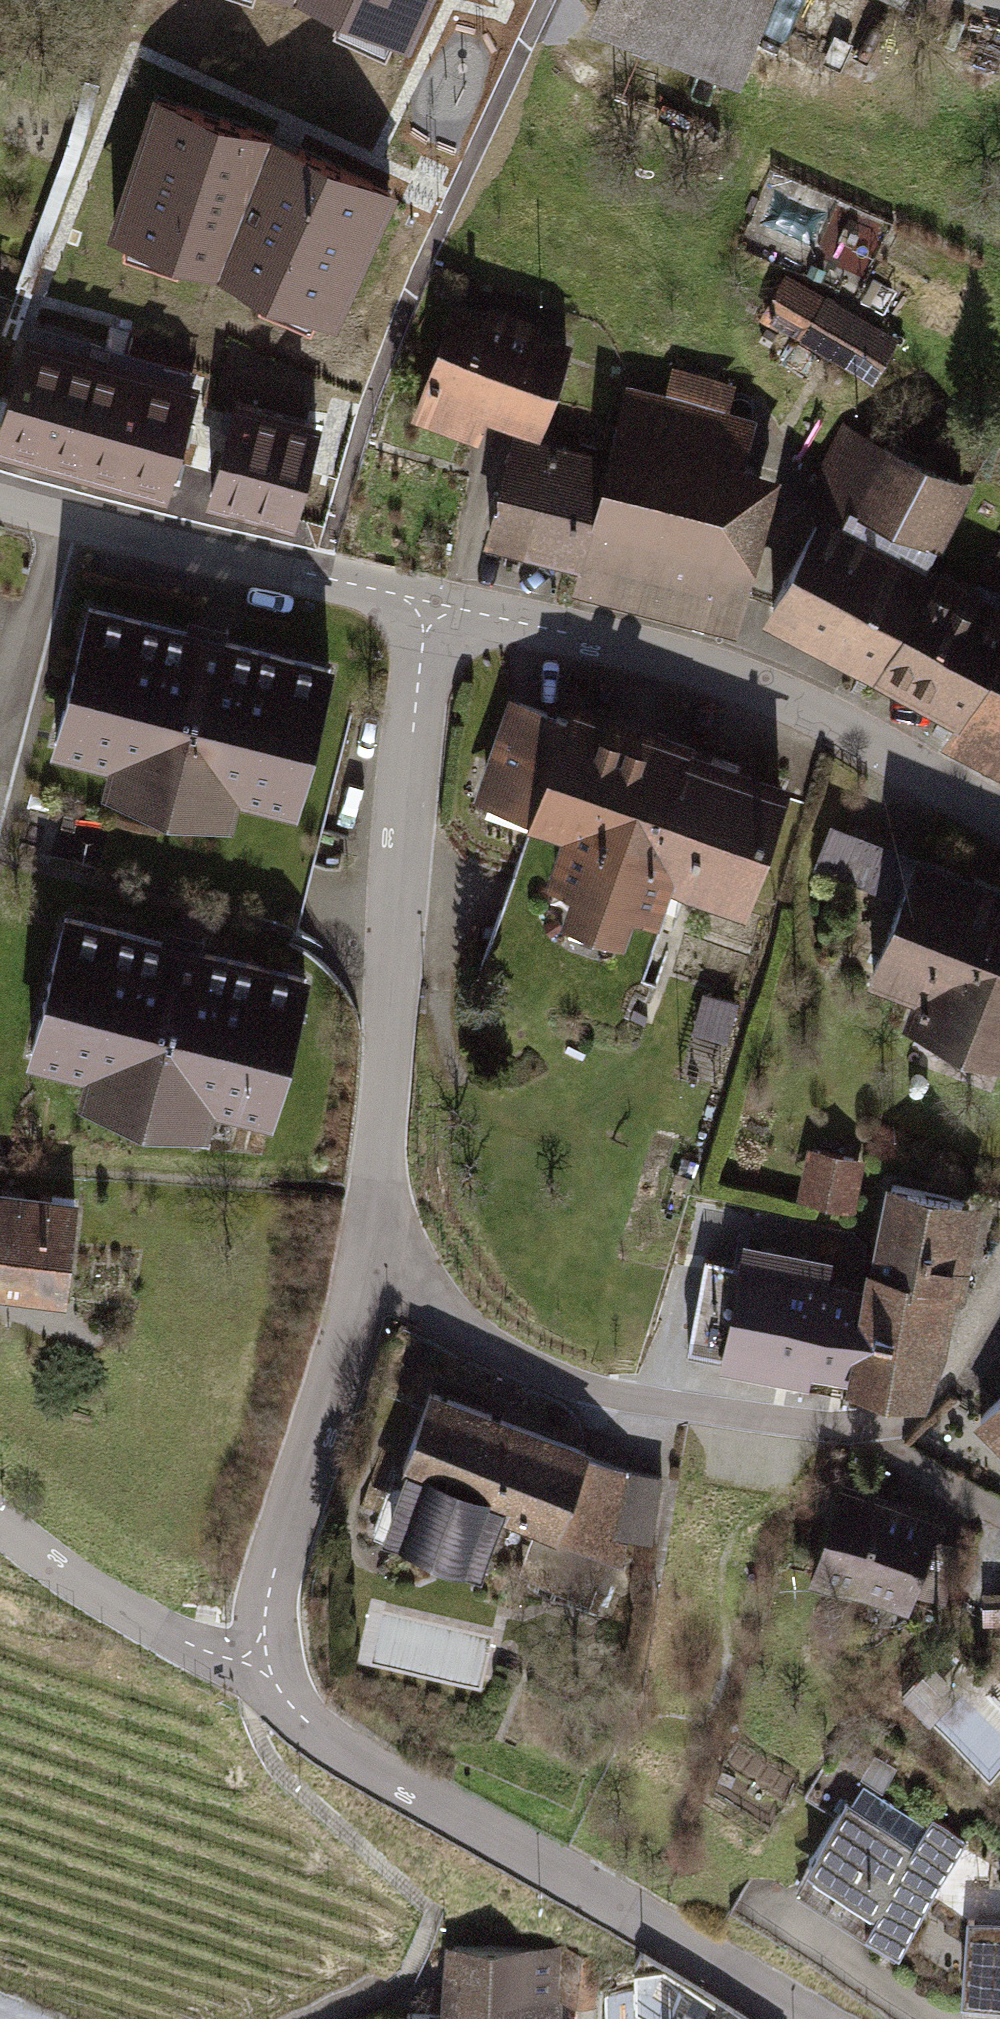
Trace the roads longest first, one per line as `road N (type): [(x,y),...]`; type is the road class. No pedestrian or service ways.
road 1 (residential): [(368,1272),(437,1319),(561,1383),(813,1429),(909,1419),(999,1279)]
road 2 (tertiary): [(368,1272),(382,1189),(395,926),(427,602)]
road 3 (tertiary): [(259,1675),(343,1755),(788,2018)]
road 4 (residential): [(999,820),(844,729),(737,681),(427,602)]
road 5 (tertiary): [(427,602),(0,495)]
road 6 (tertiary): [(259,1675),(275,1551),(368,1272)]
road 7 (residential): [(0,1534),(131,1618),(259,1675)]

